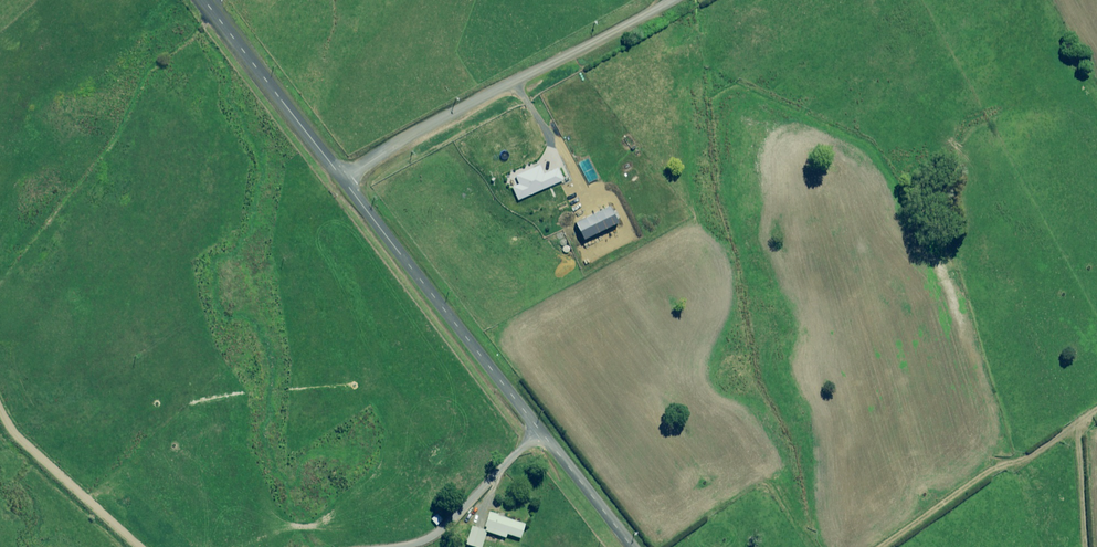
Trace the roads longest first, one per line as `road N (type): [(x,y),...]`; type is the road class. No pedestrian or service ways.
road 1 (unclassified): [(343,181),(632,546)]
road 2 (unclassified): [(343,181),(664,0)]
road 3 (unclassified): [(204,0),(343,181)]

